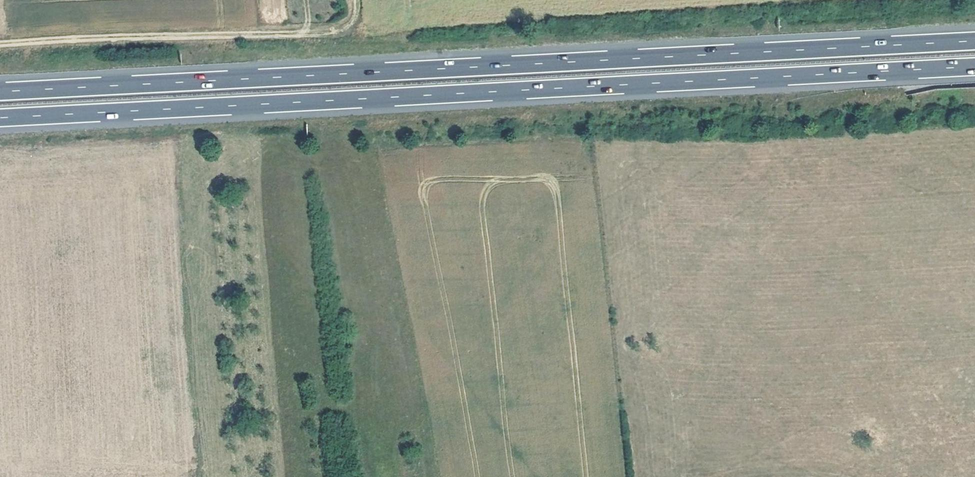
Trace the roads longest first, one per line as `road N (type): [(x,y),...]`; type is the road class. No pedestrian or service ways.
road 1 (motorway): [(0,121),(974,70)]
road 2 (motorway): [(974,43),(0,94)]
road 3 (track): [(0,47),(331,36),(357,18),(355,0)]

